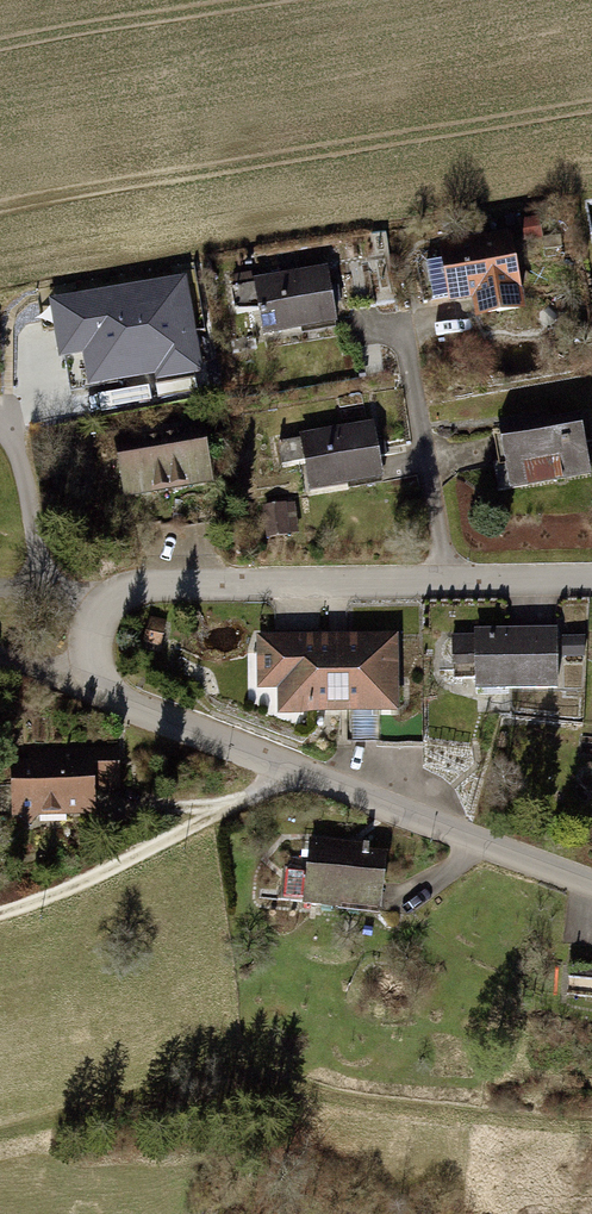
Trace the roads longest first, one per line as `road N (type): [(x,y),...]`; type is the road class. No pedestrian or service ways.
road 1 (residential): [(591,882),(129,705),(94,680)]
road 2 (residential): [(124,589),(591,580)]
road 3 (track): [(0,915),(50,902),(301,773)]
road 4 (track): [(47,589),(6,299)]
road 5 (residential): [(124,589),(0,590)]

